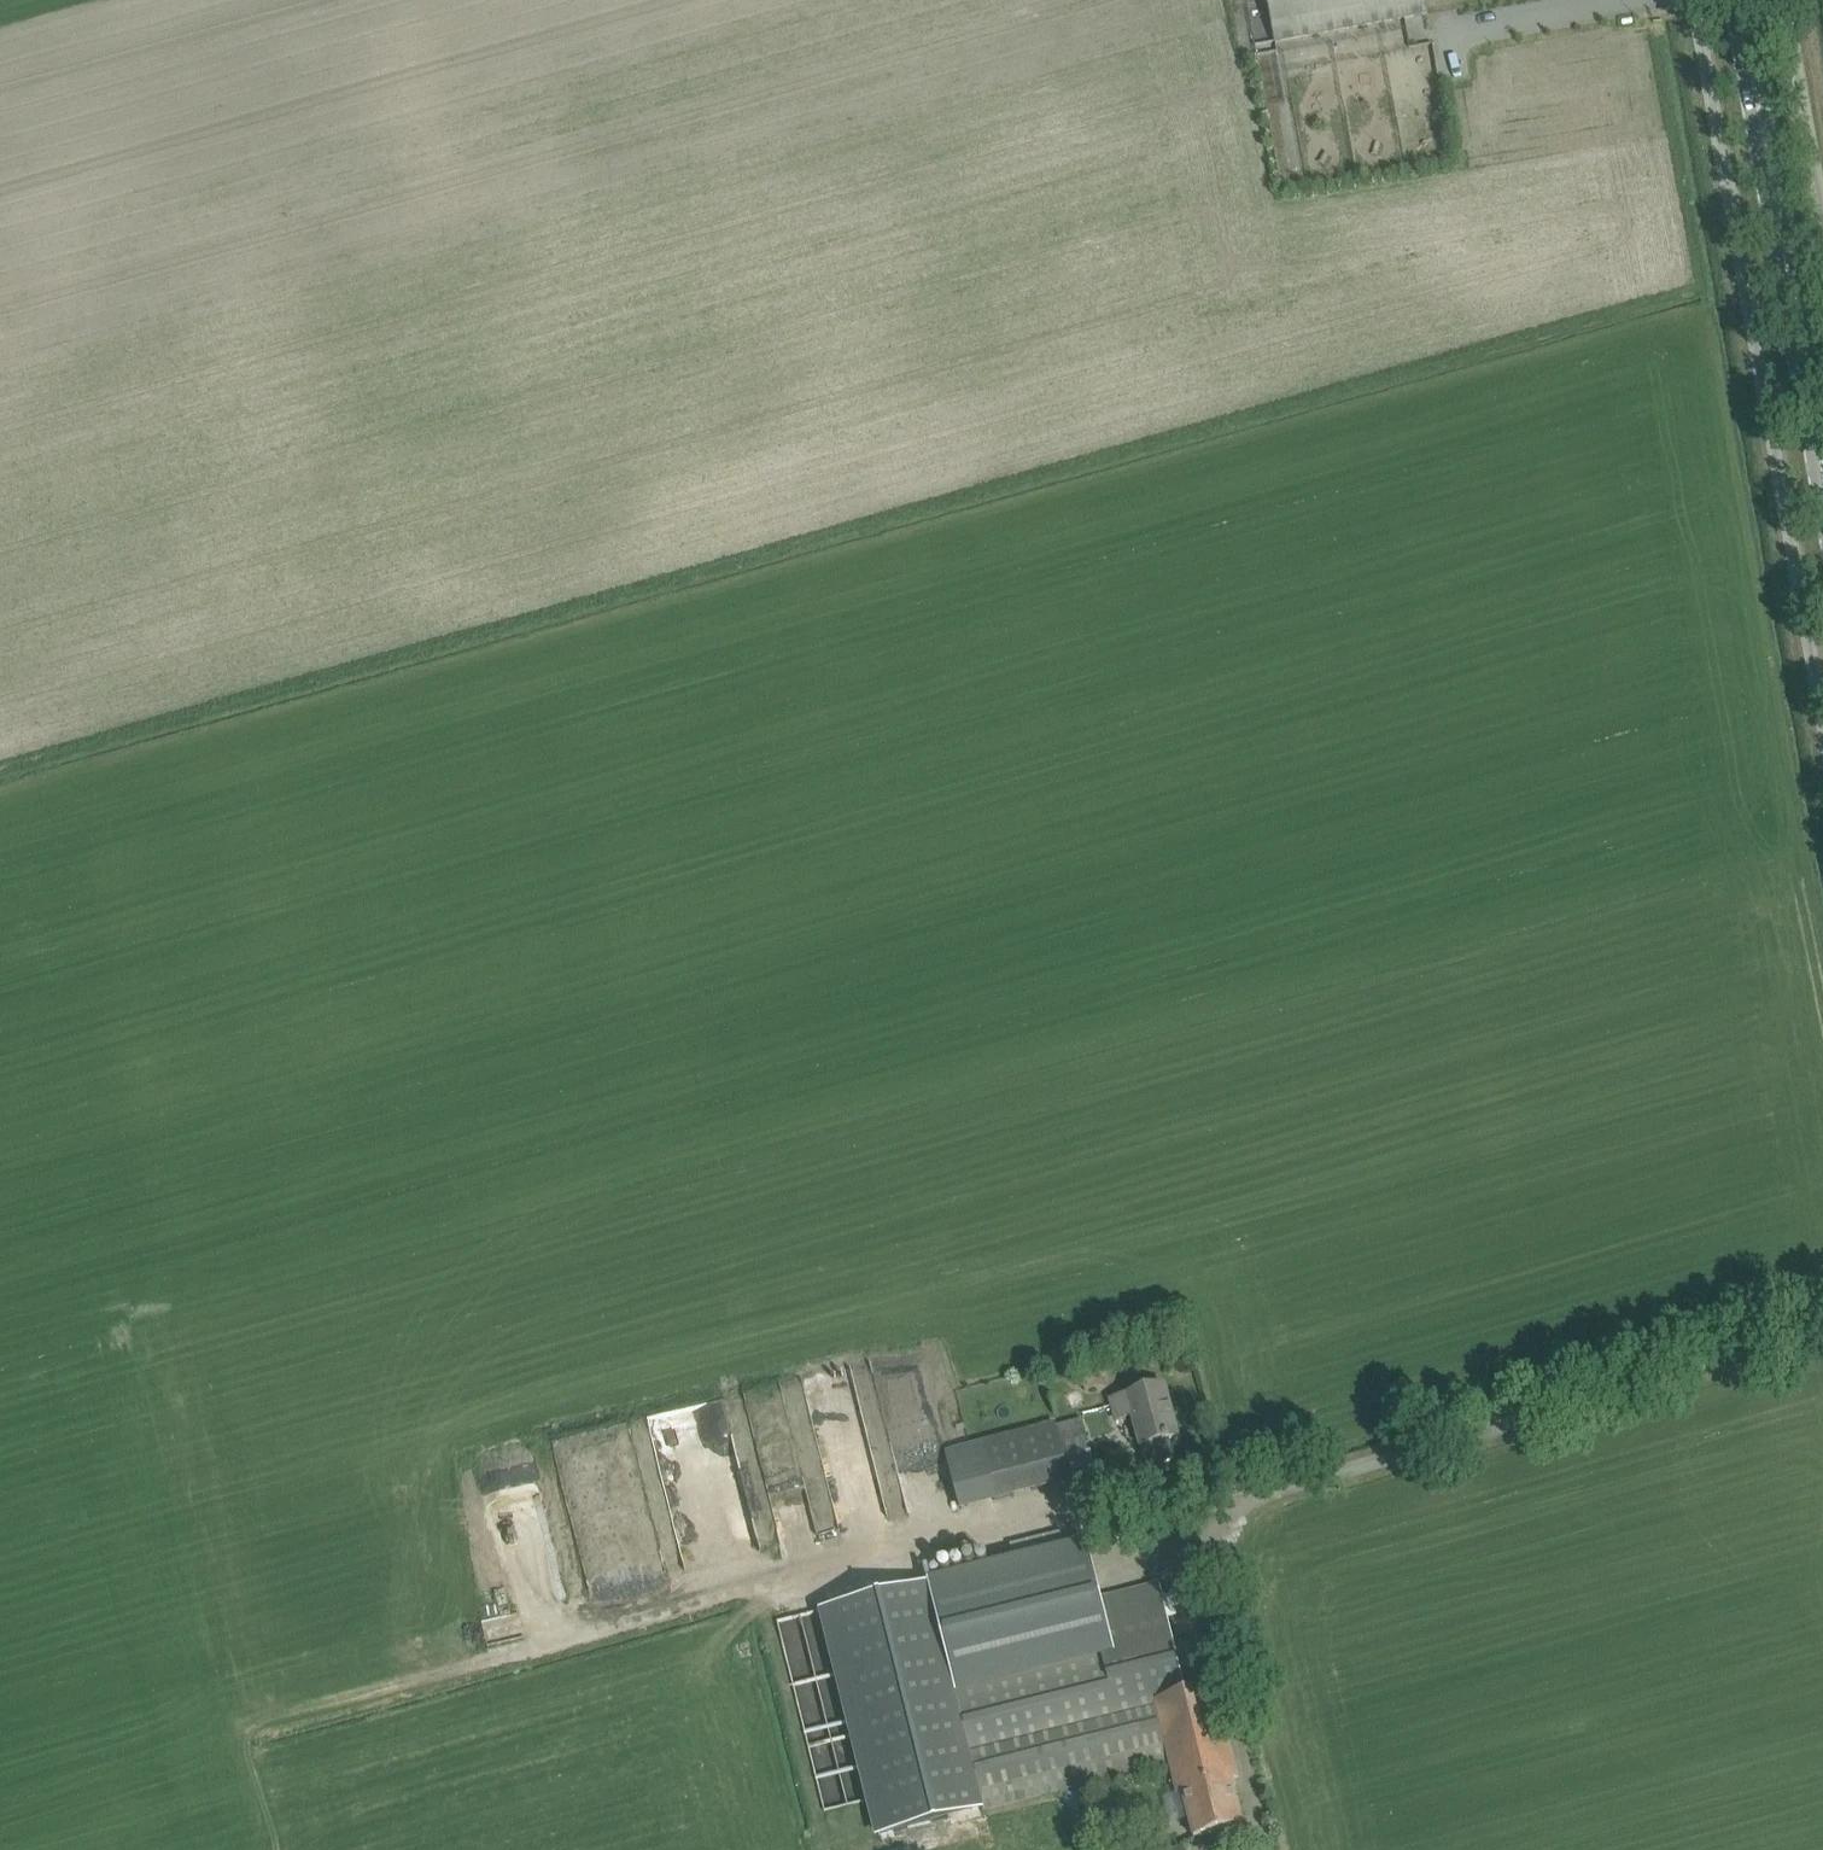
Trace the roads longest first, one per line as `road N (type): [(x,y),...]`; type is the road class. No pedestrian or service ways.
road 1 (unclassified): [(1822,726),(1693,0)]
road 2 (primary): [(1822,473),(1738,0)]
road 3 (unclassified): [(1822,168),(1794,0)]

